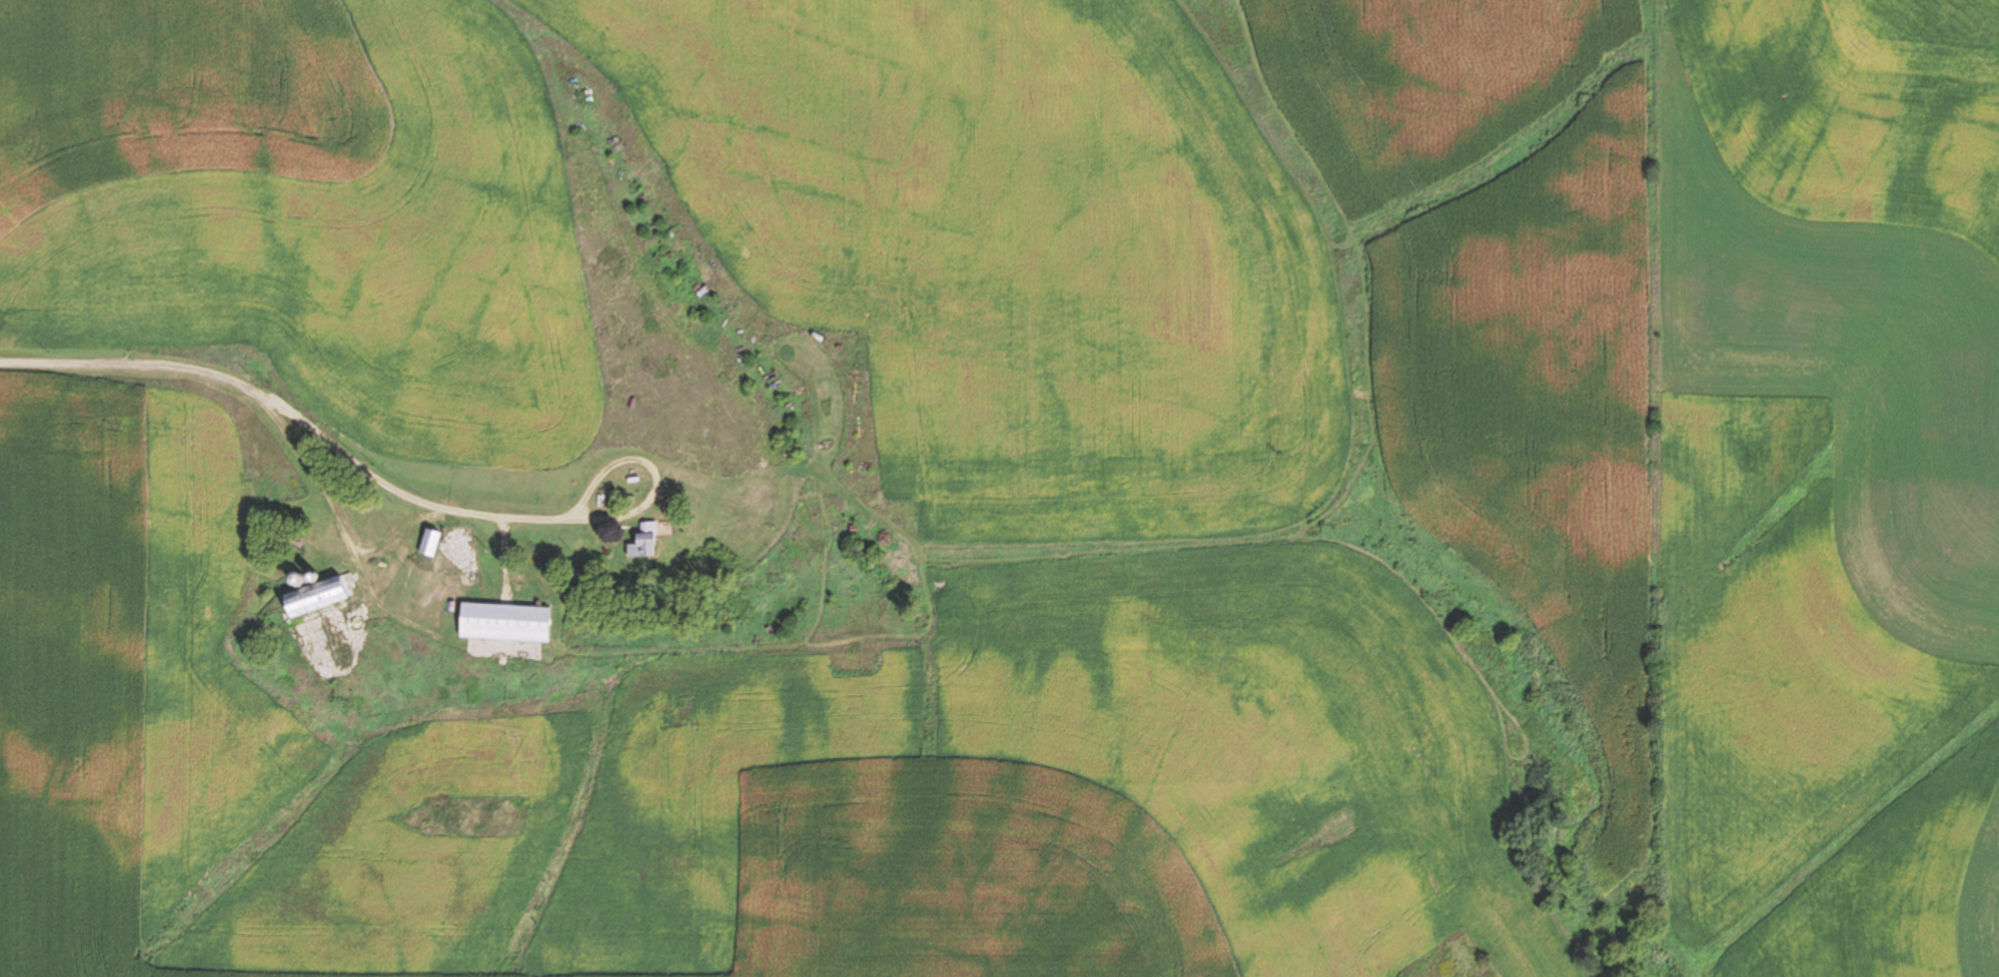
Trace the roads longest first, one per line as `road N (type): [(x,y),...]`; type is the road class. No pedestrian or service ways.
road 1 (residential): [(0,366),(229,365),(452,530),(552,541)]

